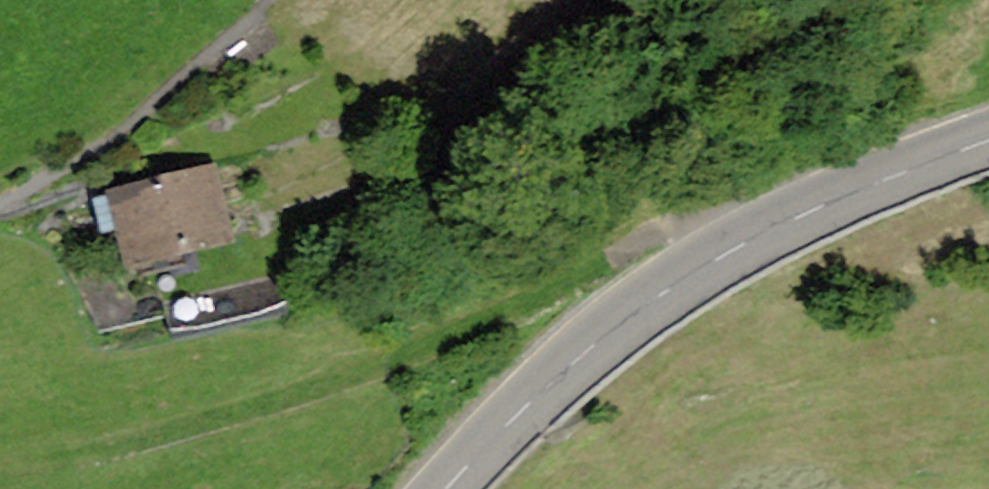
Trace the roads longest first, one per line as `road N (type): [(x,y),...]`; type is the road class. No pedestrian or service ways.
road 1 (track): [(737,232),(671,229),(375,360),(143,434),(0,453)]
road 2 (secondary): [(435,488),(573,355),(737,232),(988,131)]
road 3 (track): [(27,200),(262,0)]

